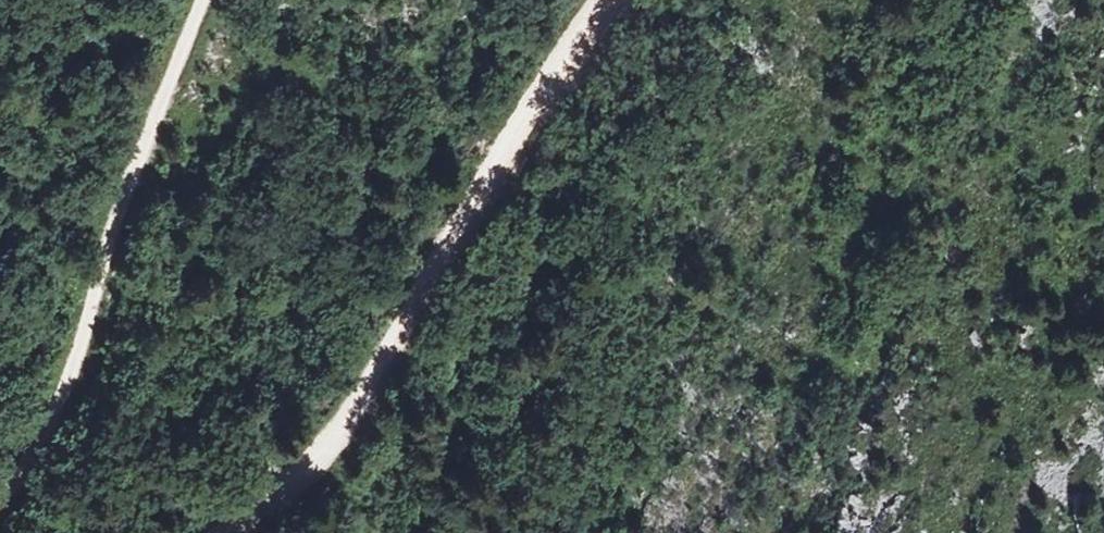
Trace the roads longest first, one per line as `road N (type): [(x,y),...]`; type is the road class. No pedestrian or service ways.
road 1 (track): [(595,0),(332,450),(219,532)]
road 2 (track): [(0,504),(50,429),(111,226),(204,0)]

